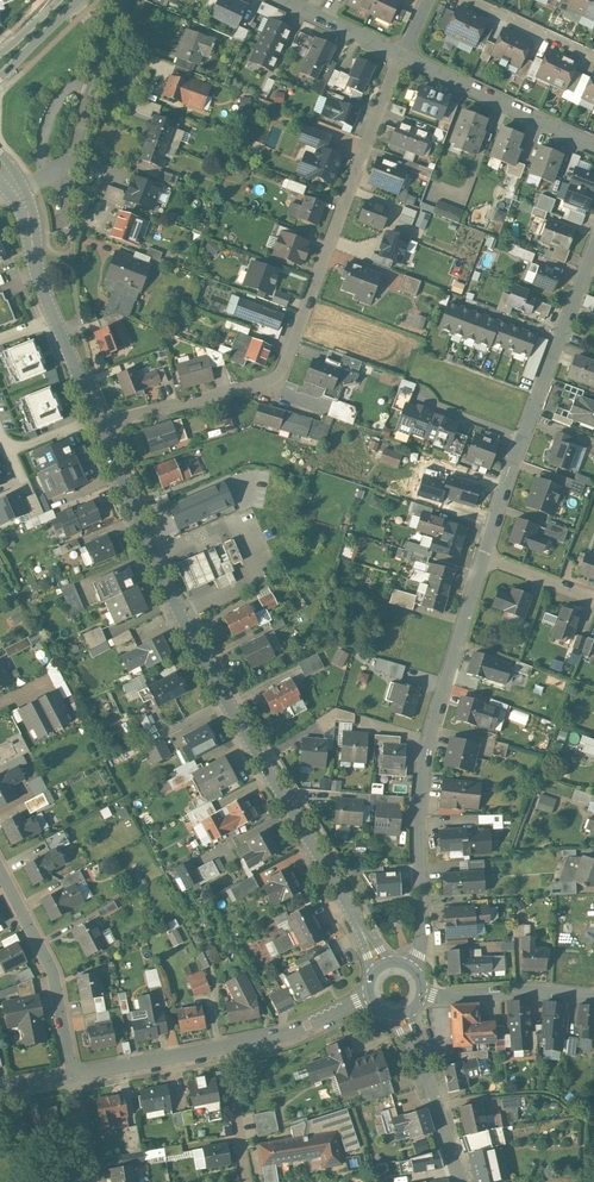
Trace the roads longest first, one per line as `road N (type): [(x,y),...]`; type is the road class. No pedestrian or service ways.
road 1 (tertiary): [(380,966),(186,625),(100,428)]
road 2 (residential): [(100,428),(279,374),(401,54)]
road 3 (residential): [(412,967),(424,927),(420,780),(481,557)]
road 4 (residential): [(16,186),(69,161),(127,0)]
road 5 (residential): [(0,872),(53,973),(73,1075)]
road 6 (residential): [(401,54),(593,148)]
road 7 (residential): [(520,438),(593,243)]
road 8 (tertiary): [(460,1181),(401,1013)]
road 9 (residential): [(421,993),(593,995)]
road 10 (residential): [(371,996),(284,1035),(225,1047)]
road 11 (residential): [(225,1047),(73,1075)]
road 12 (tertiary): [(54,318),(16,186)]
road 13 (residential): [(249,1181),(225,1047)]
road 14 (residential): [(286,0),(401,54)]
road 15 (residential): [(481,557),(520,438)]
road 16 (residential): [(481,557),(593,600)]

